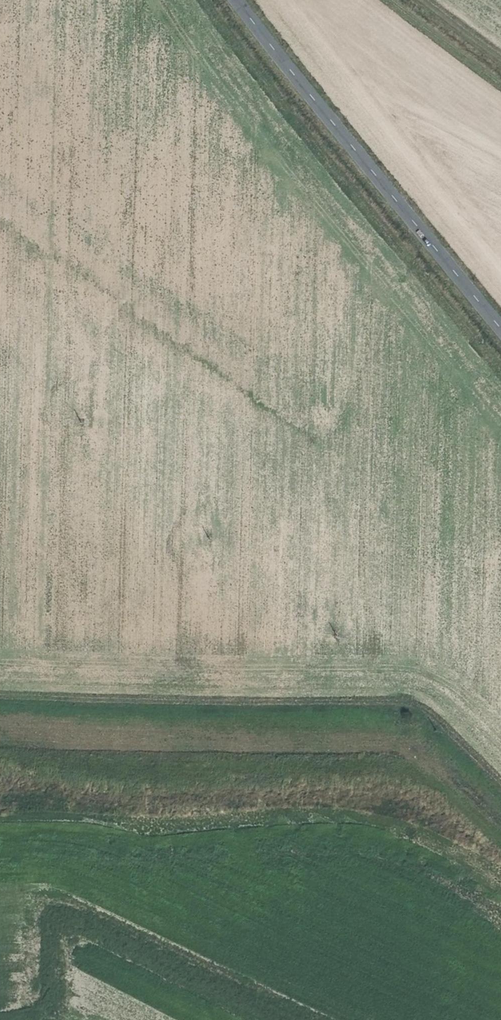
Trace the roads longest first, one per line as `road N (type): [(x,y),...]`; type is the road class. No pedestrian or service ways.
road 1 (tertiary): [(500,328),(239,0)]

